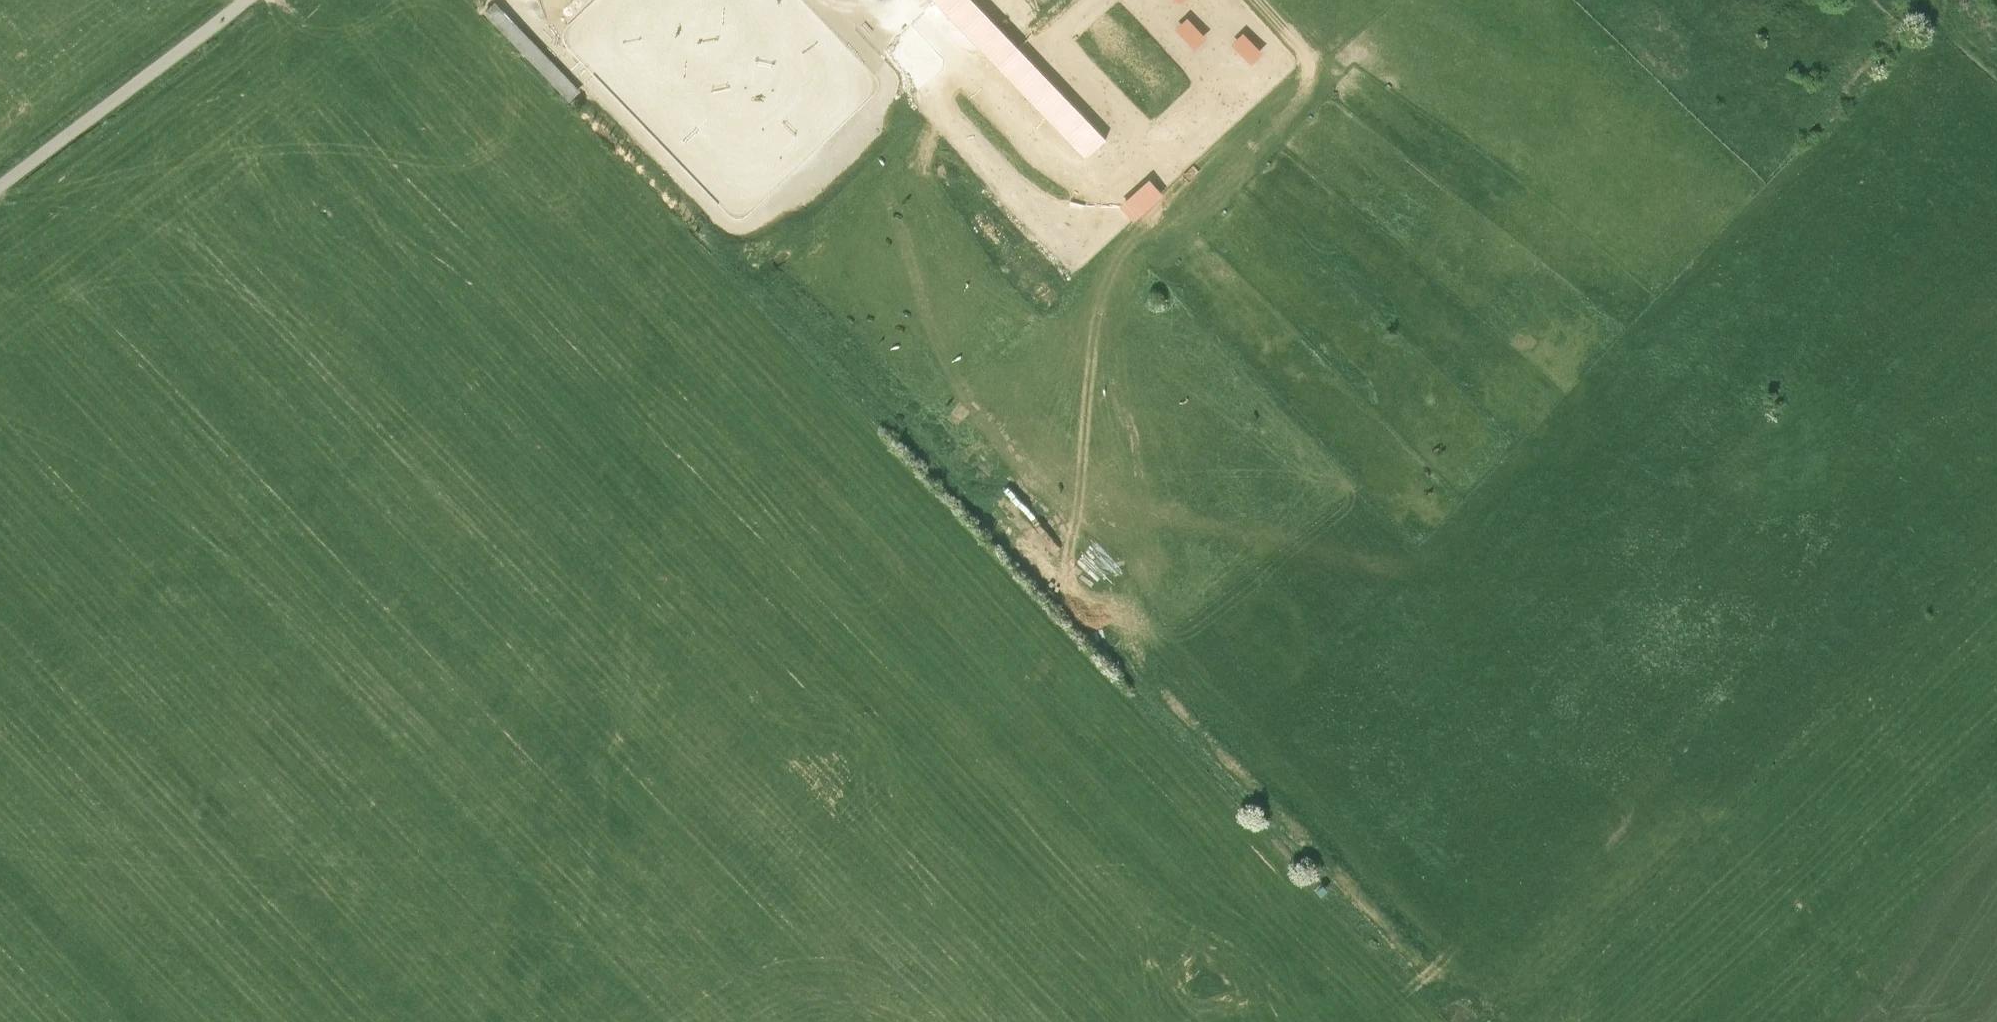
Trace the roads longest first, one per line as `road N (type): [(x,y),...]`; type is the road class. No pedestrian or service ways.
road 1 (track): [(0,186),(246,0)]

